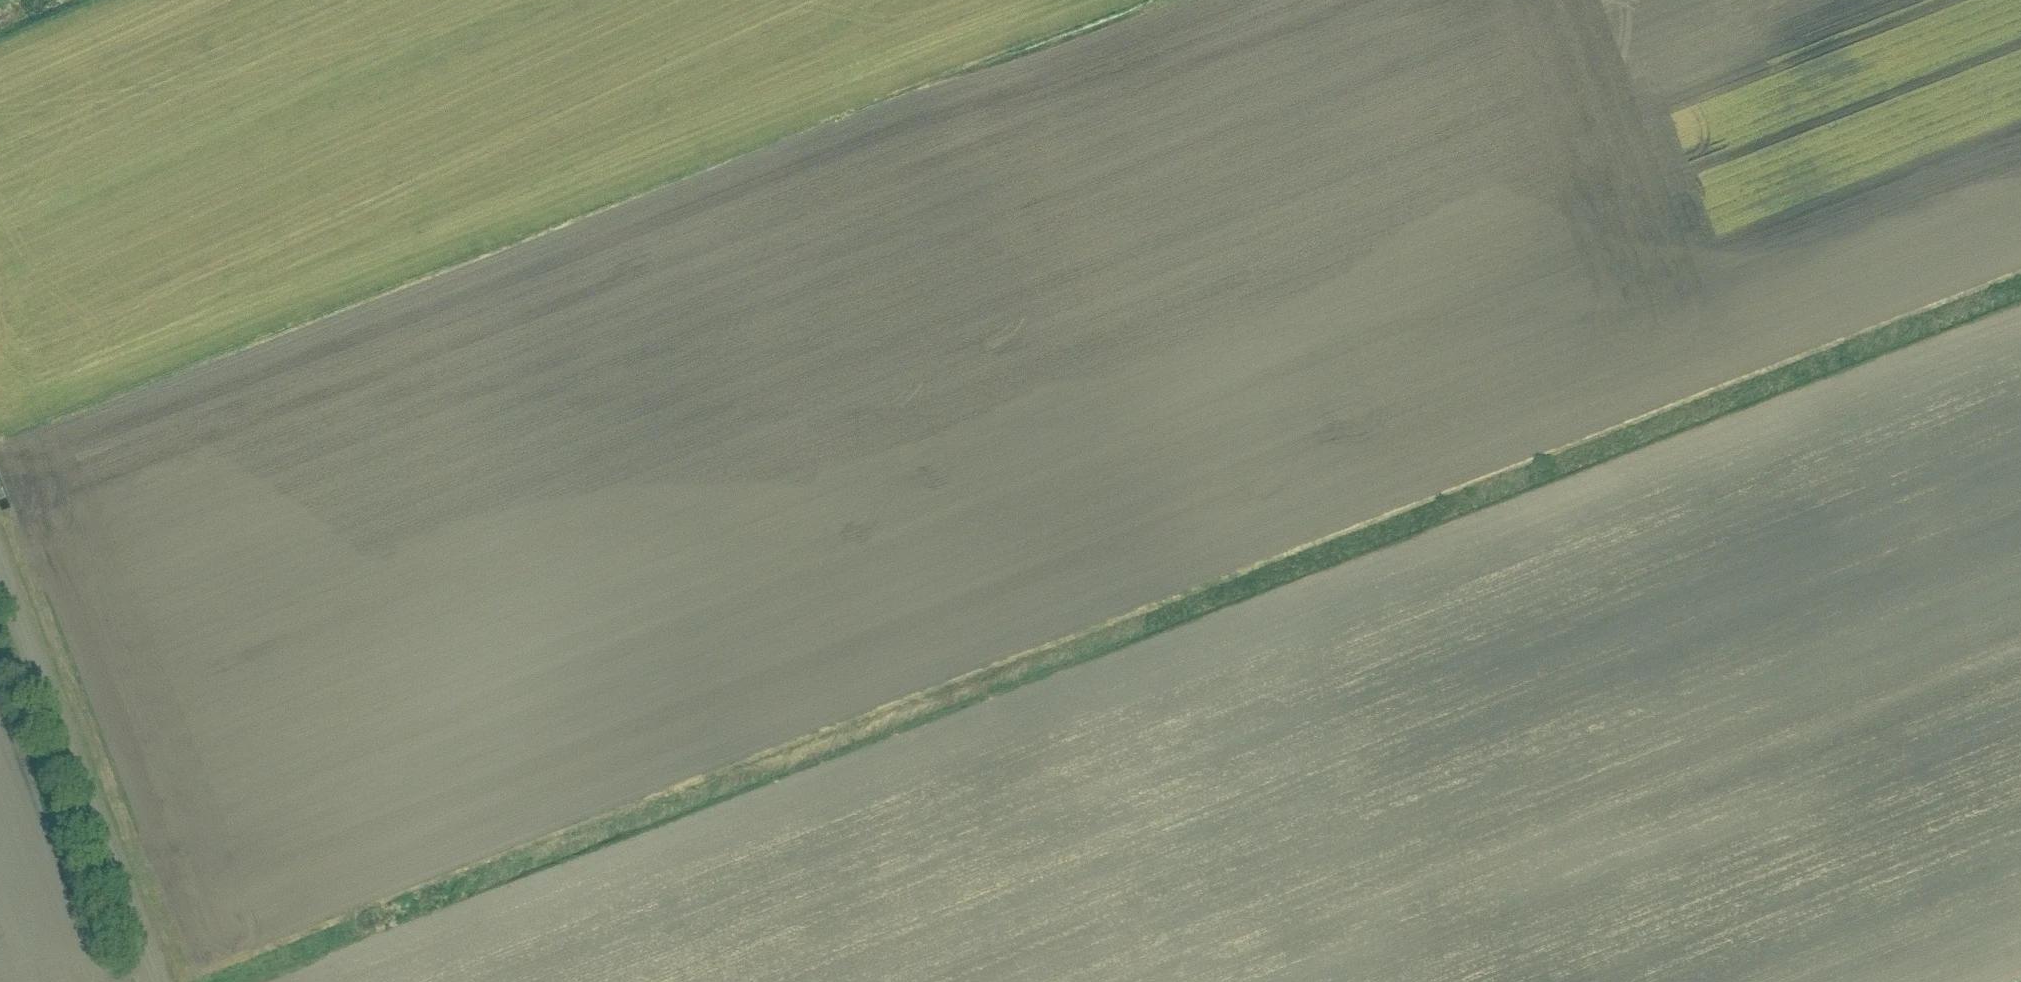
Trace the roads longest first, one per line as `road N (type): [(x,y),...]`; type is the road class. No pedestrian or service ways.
road 1 (unclassified): [(156,981),(0,574)]

